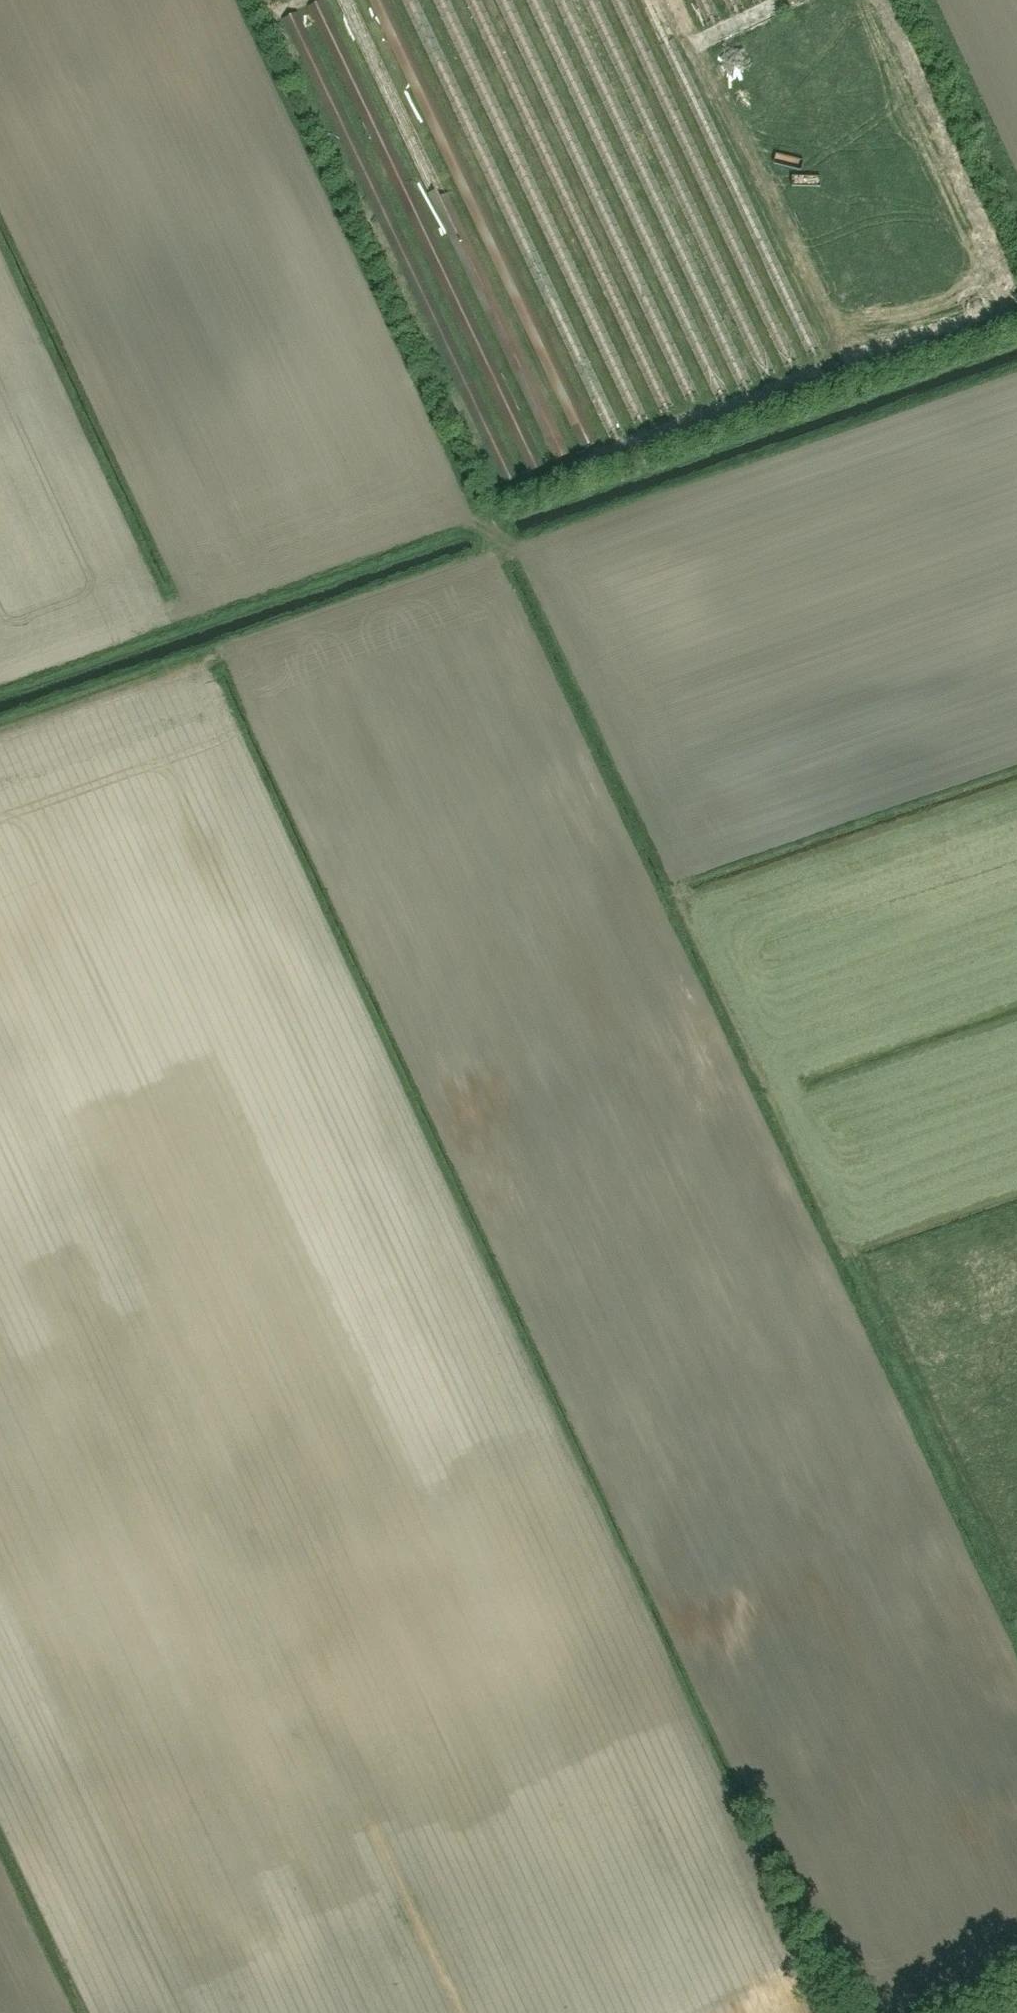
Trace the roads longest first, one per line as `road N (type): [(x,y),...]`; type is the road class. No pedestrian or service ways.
road 1 (track): [(0,735),(208,657)]

